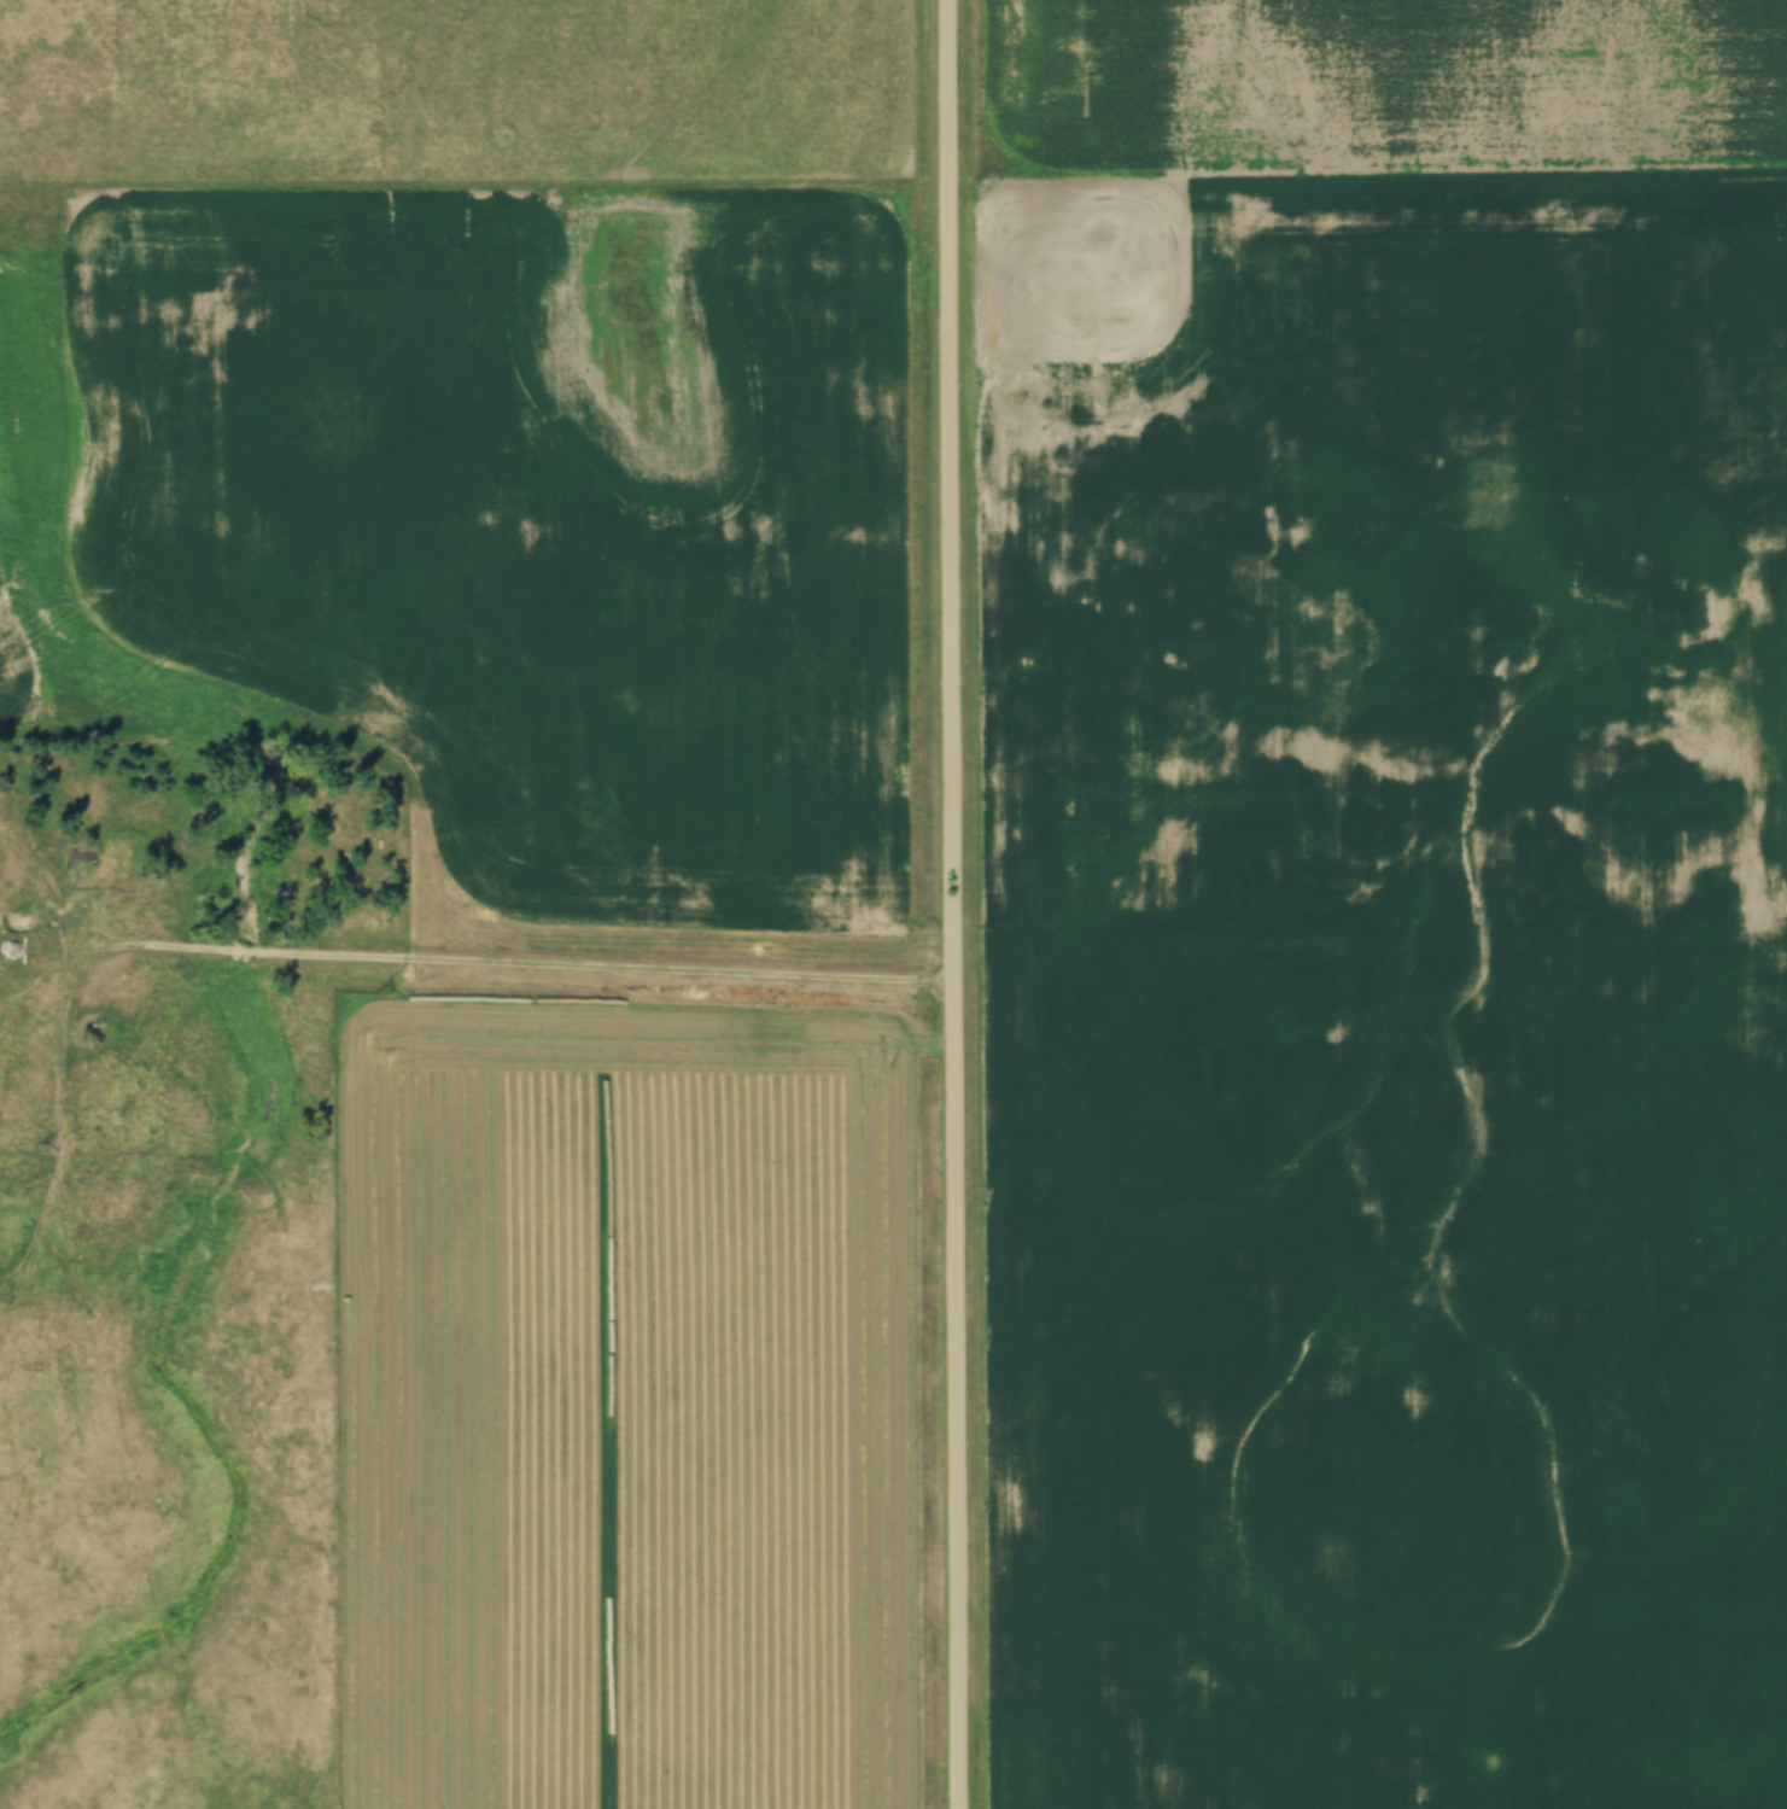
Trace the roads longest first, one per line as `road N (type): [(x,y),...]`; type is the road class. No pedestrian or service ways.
road 1 (residential): [(959,1808),(950,0)]

